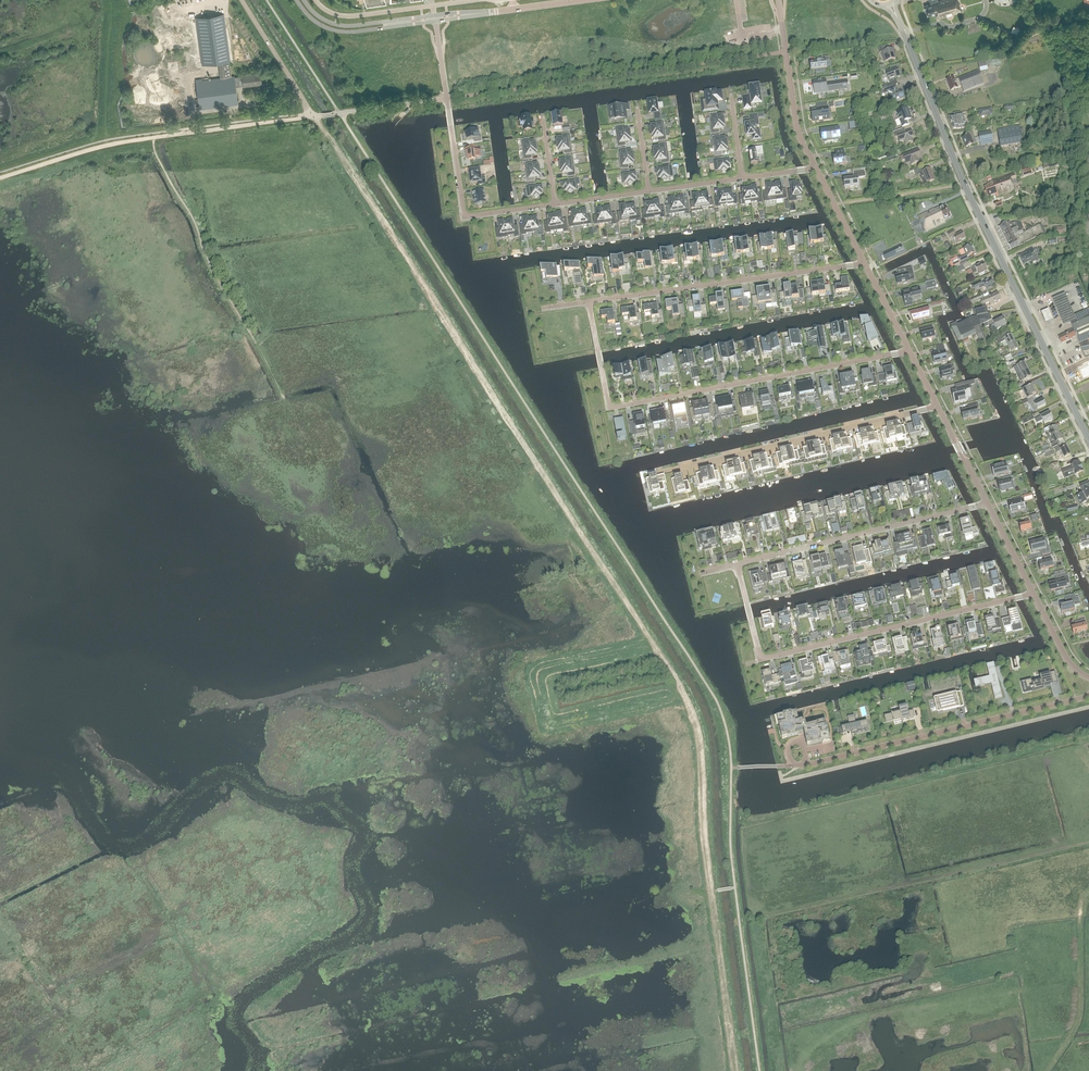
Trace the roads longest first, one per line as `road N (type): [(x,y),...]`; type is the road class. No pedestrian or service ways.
road 1 (track): [(651,642),(314,117)]
road 2 (secondary): [(1088,440),(964,183),(900,24)]
road 3 (residential): [(909,350),(610,408),(590,301)]
road 4 (residential): [(1033,593),(761,660),(737,564)]
road 5 (track): [(0,178),(113,144),(314,117)]
road 6 (residential): [(1088,694),(795,766)]
road 7 (residential): [(590,301),(865,263)]
road 8 (residential): [(920,411),(657,474)]
road 9 (residential): [(737,564),(987,503)]
road 10 (track): [(1088,843),(853,896)]
road 11 (residential): [(447,98),(465,216),(555,204)]
road 12 (track): [(712,892),(698,733),(684,697)]
road 13 (track): [(1088,891),(1080,909),(1079,1019),(1045,1070)]
road 14 (secondary): [(436,25),(619,0)]
road 15 (track): [(736,1070),(712,892)]
road 16 (residential): [(779,0),(797,127),(815,167)]
road 17 (secondary): [(297,0),(314,22),(344,35),(436,25)]
road 18 (secondary): [(435,18),(346,28),(322,20),(304,0)]
road 19 (secondary): [(573,0),(435,18)]
road 20 (track): [(314,117),(240,0)]
road 21 (residential): [(314,117),(447,98)]

